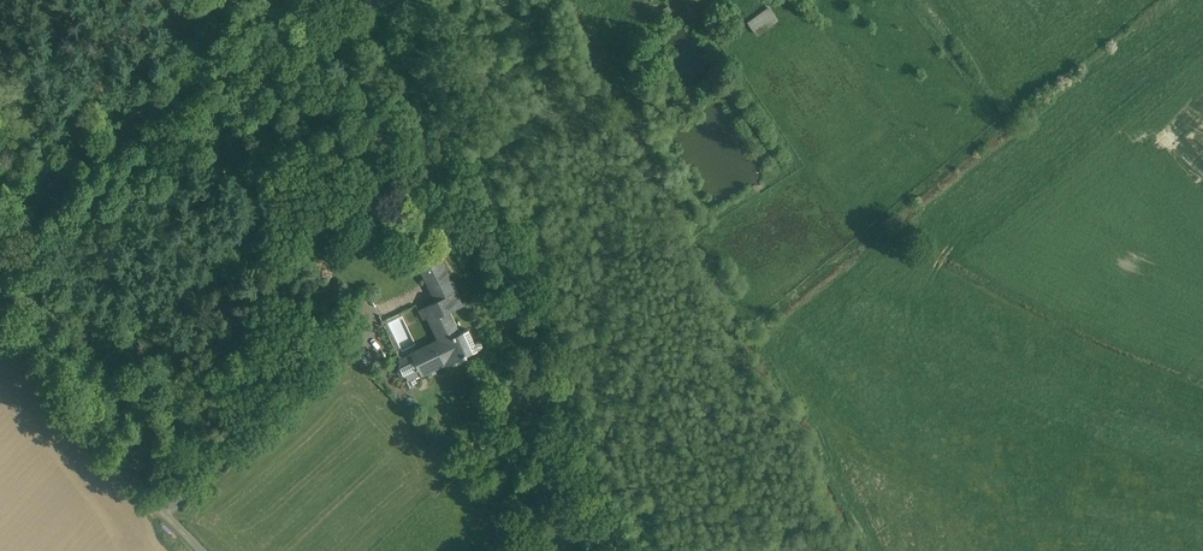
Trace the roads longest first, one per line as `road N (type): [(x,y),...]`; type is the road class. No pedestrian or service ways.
road 1 (tertiary): [(0,226),(108,137),(386,0)]

